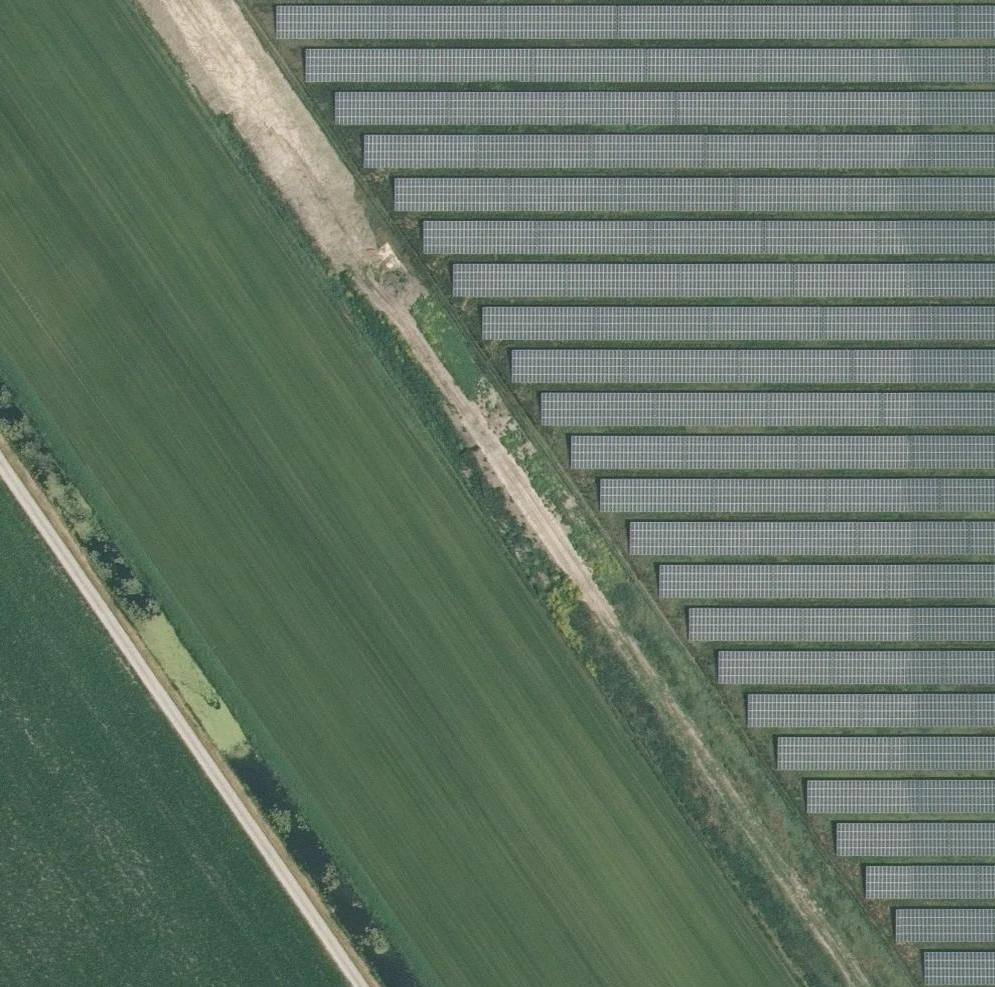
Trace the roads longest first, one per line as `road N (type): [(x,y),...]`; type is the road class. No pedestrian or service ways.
road 1 (track): [(181,0),(860,986)]
road 2 (track): [(0,464),(359,986)]

